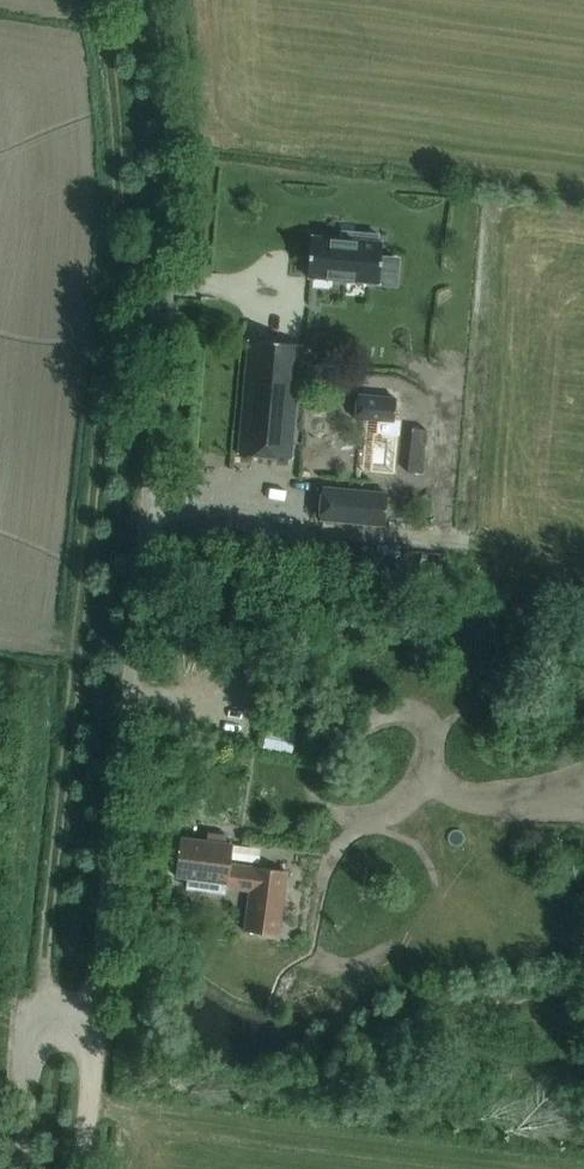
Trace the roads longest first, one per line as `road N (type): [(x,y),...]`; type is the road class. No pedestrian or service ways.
road 1 (unclassified): [(30,1168),(48,1036),(97,1014),(176,255)]
road 2 (track): [(79,1168),(97,1014)]

